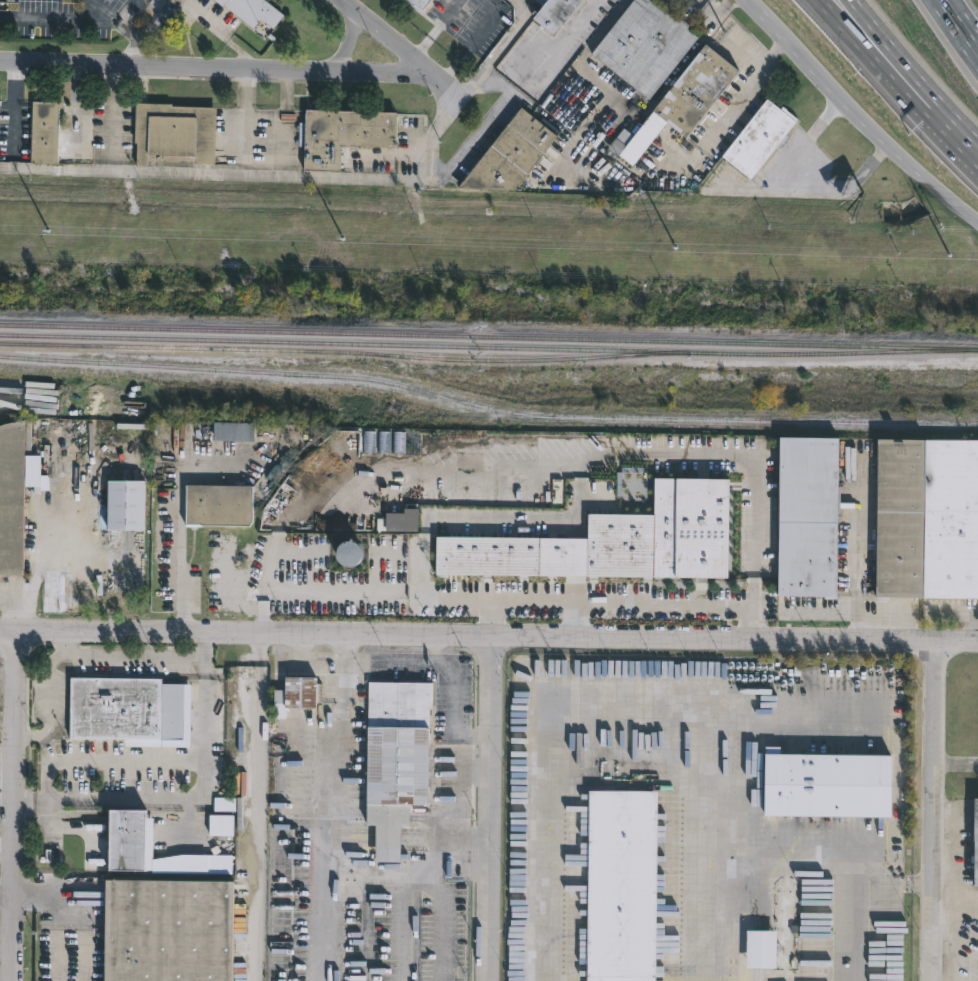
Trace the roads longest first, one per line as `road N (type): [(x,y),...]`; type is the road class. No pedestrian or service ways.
road 1 (residential): [(977,642),(0,632)]
road 2 (residential): [(0,57),(420,77),(424,63),(347,0)]
road 3 (residential): [(13,980),(17,632)]
road 4 (residential): [(487,980),(490,638)]
road 5 (residential): [(932,980),(933,642)]
road 6 (secondary): [(828,82),(879,137),(977,216)]
road 7 (motorway): [(879,51),(977,156)]

